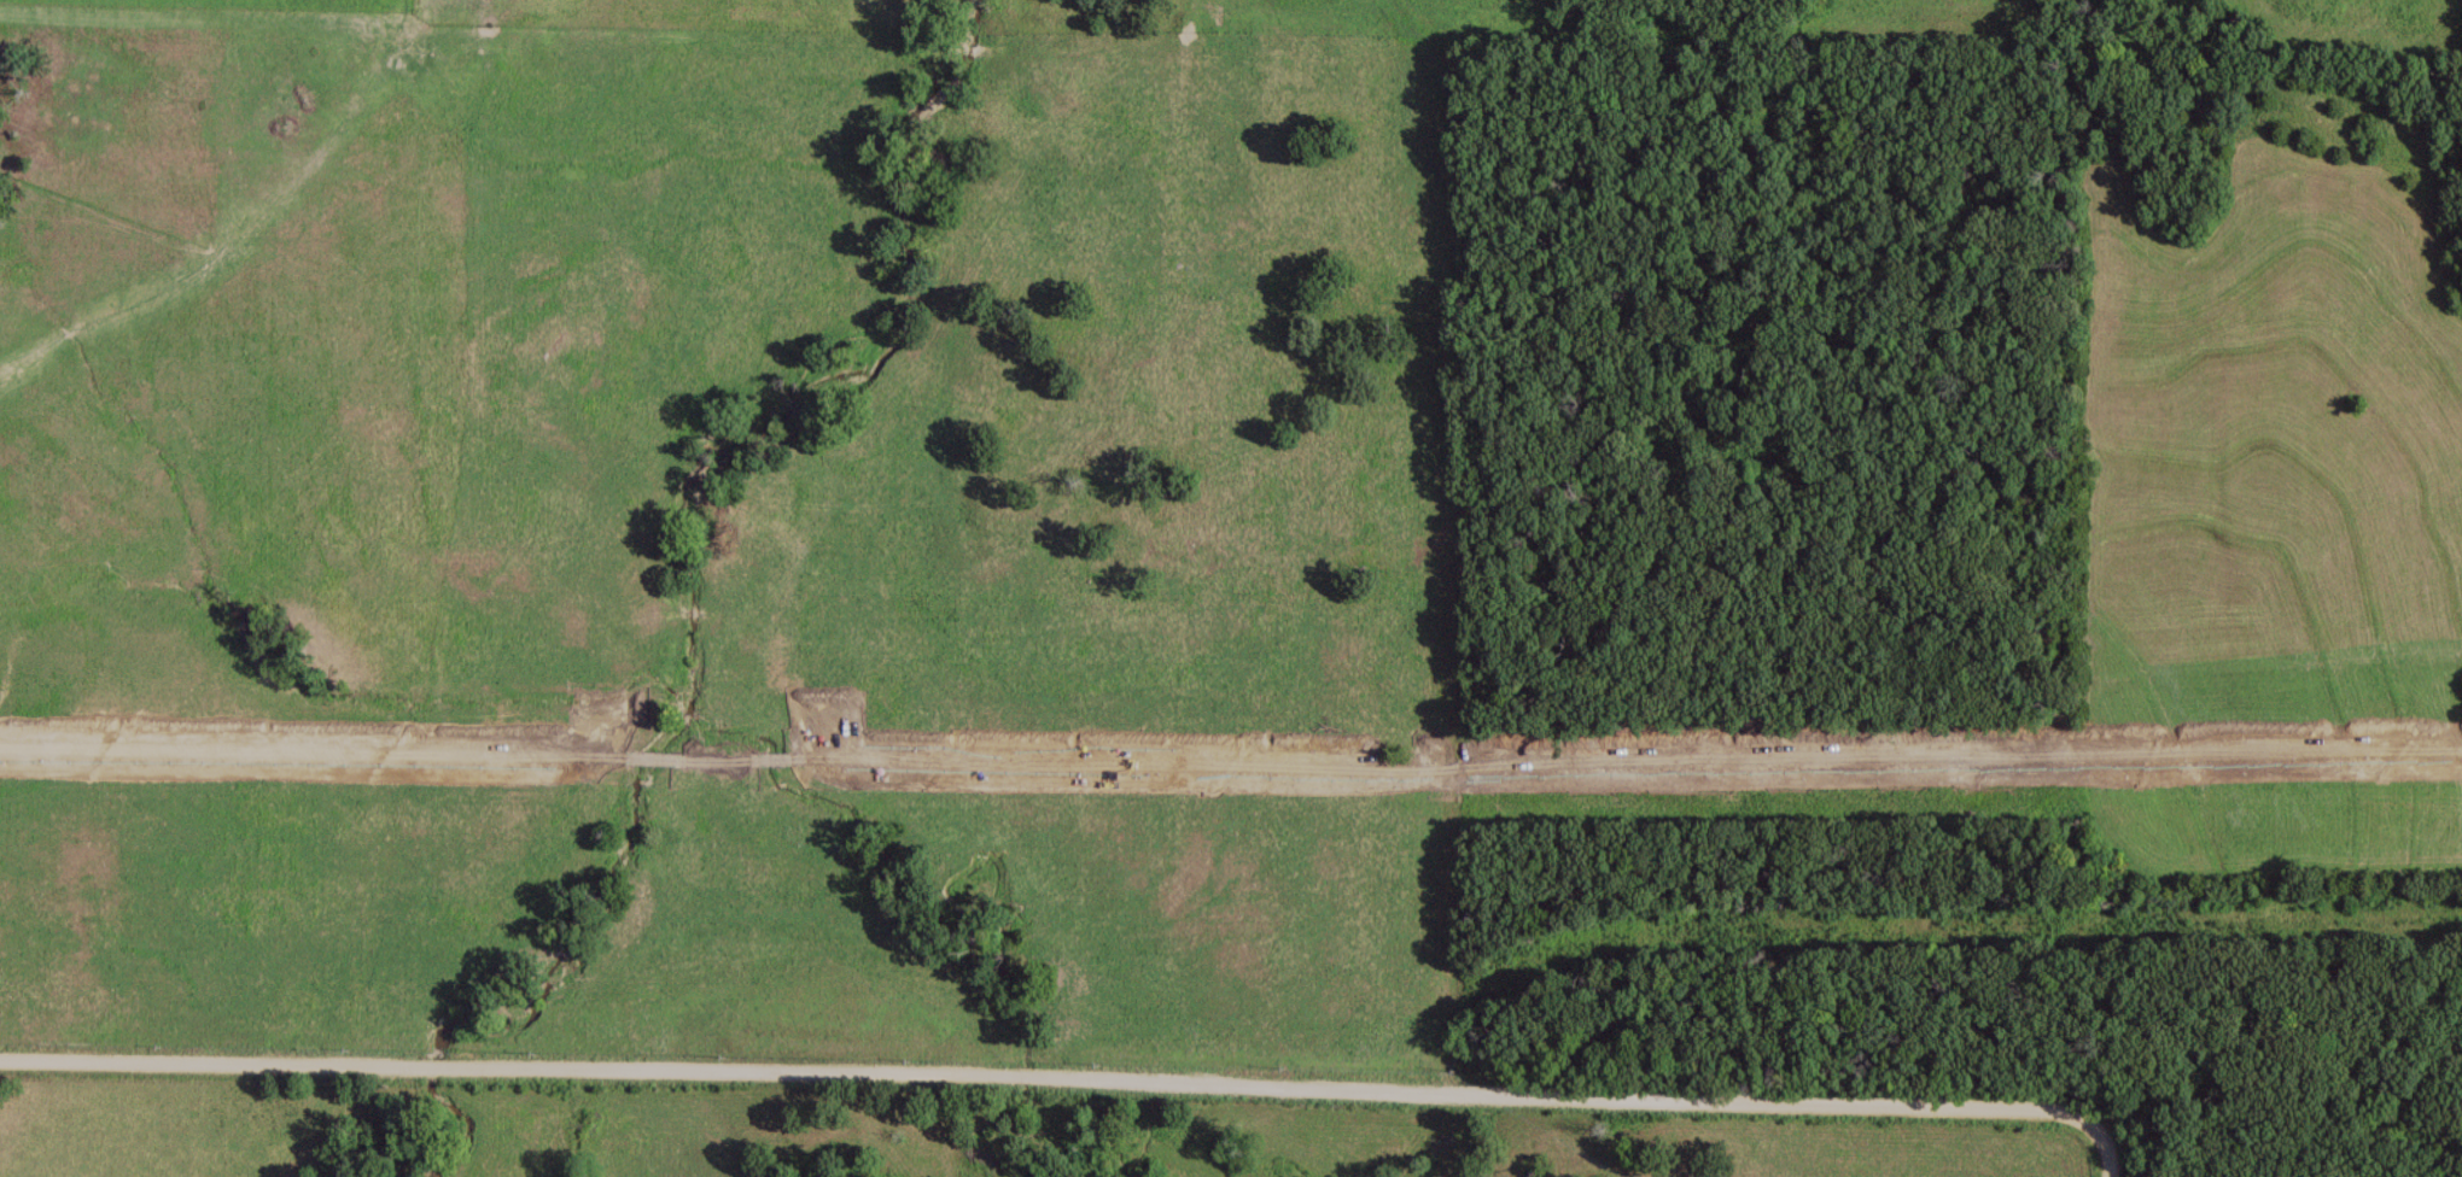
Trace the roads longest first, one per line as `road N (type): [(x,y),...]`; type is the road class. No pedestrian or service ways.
road 1 (residential): [(2103,1176),(2104,1155),(2089,1126),(2070,1114),(0,1059)]

